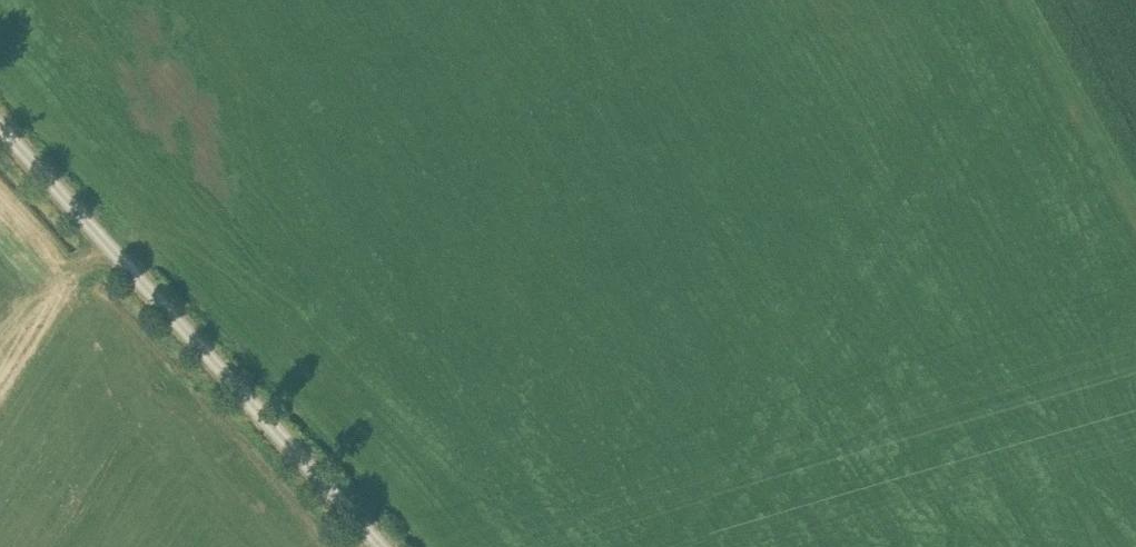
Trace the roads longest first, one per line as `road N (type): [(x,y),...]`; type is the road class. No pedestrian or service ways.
road 1 (unclassified): [(393,546),(0,120)]

